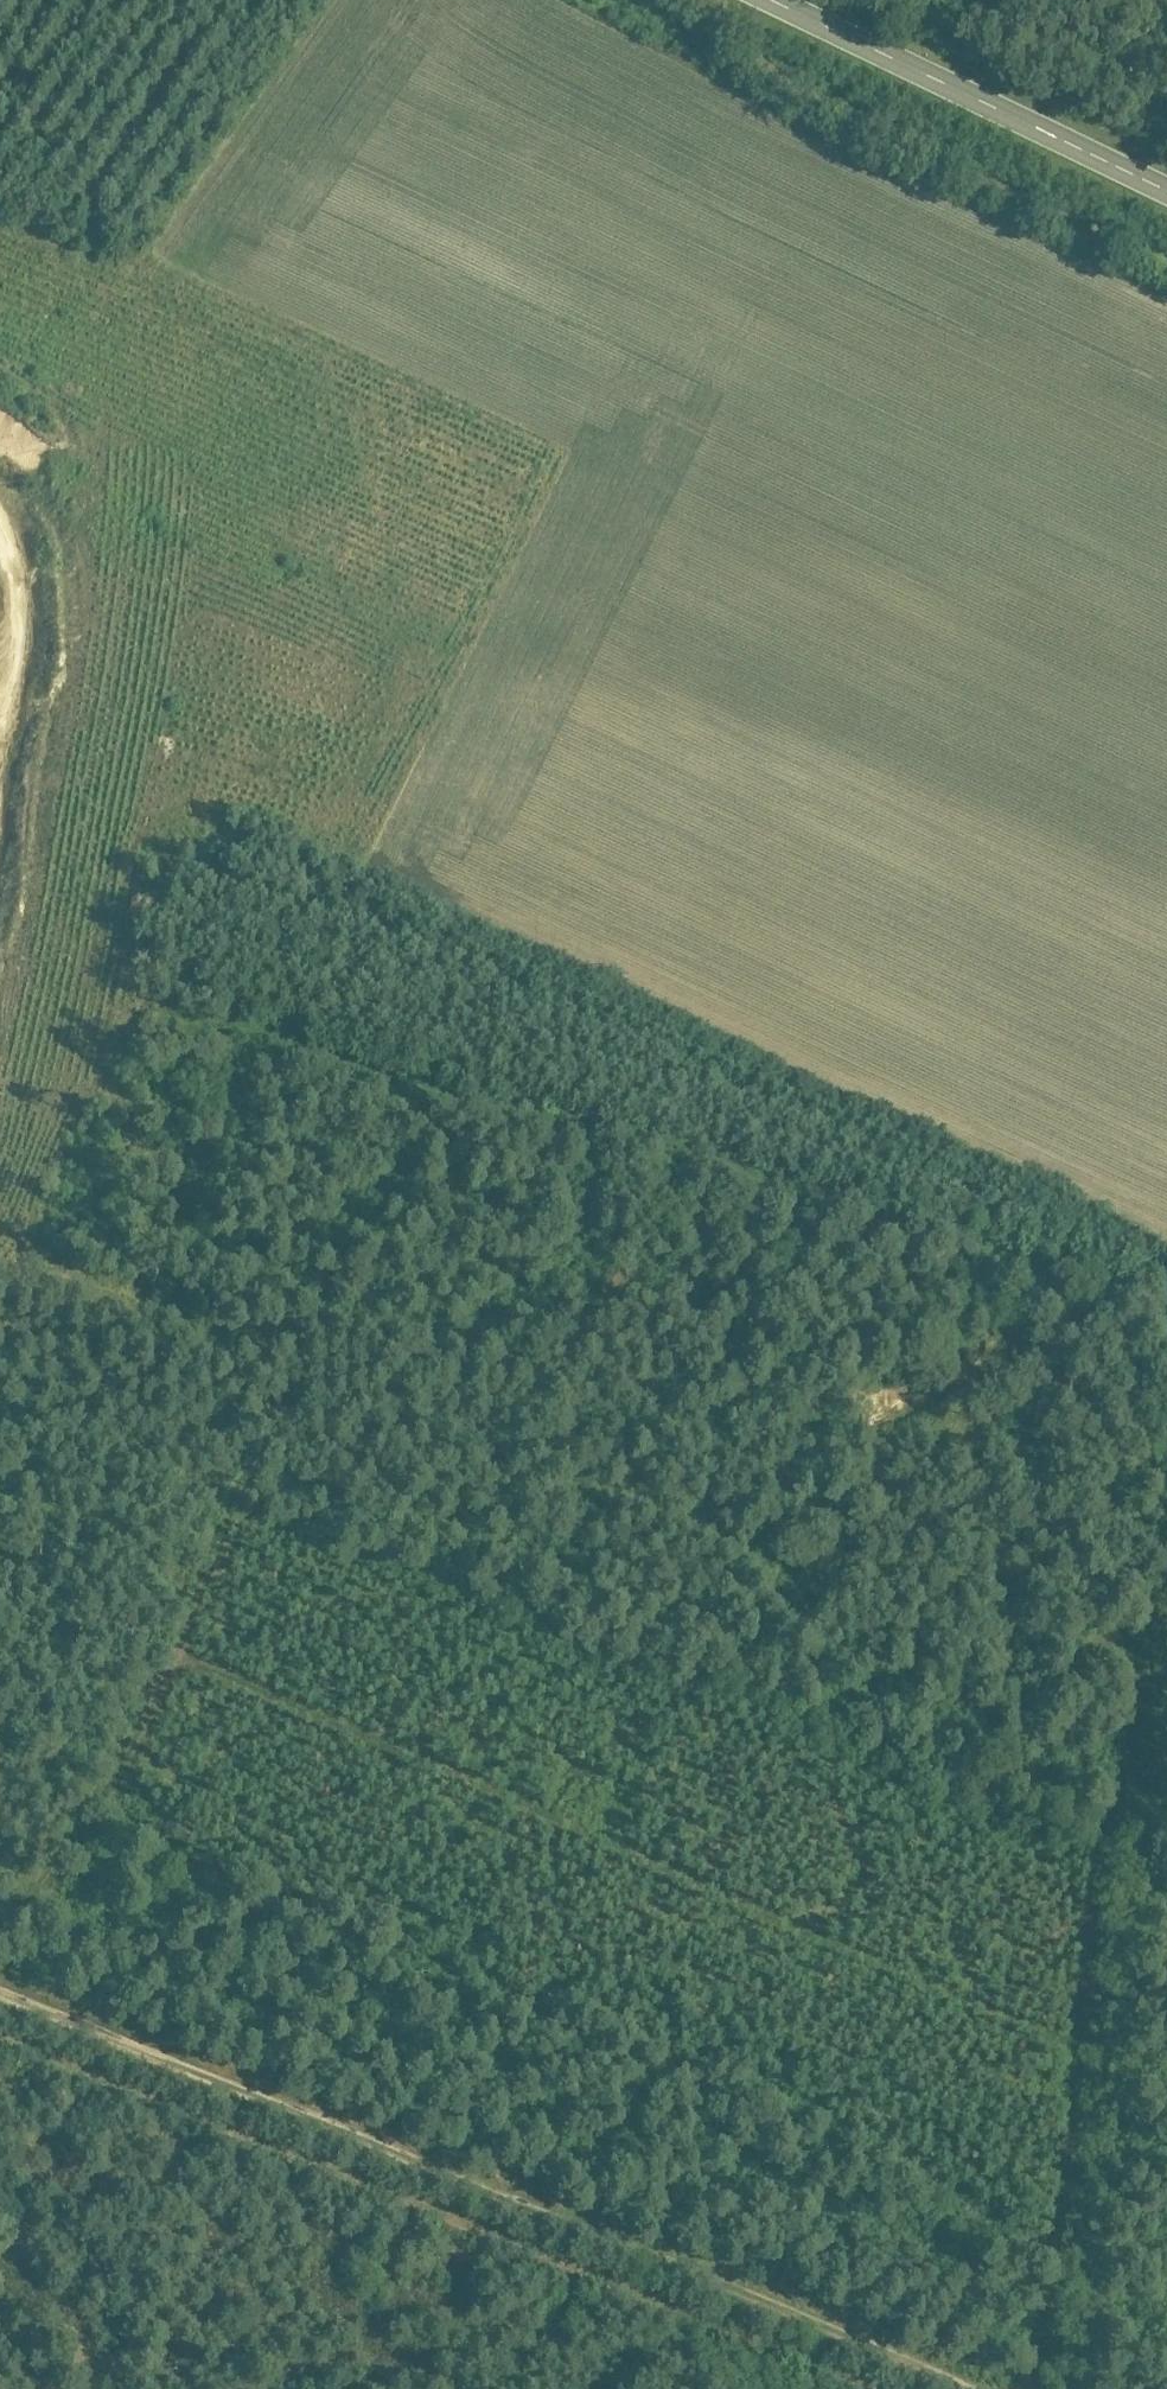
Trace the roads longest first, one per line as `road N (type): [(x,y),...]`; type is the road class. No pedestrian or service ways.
road 1 (track): [(973,2388),(0,1991)]
road 2 (secondary): [(1166,198),(756,0)]

